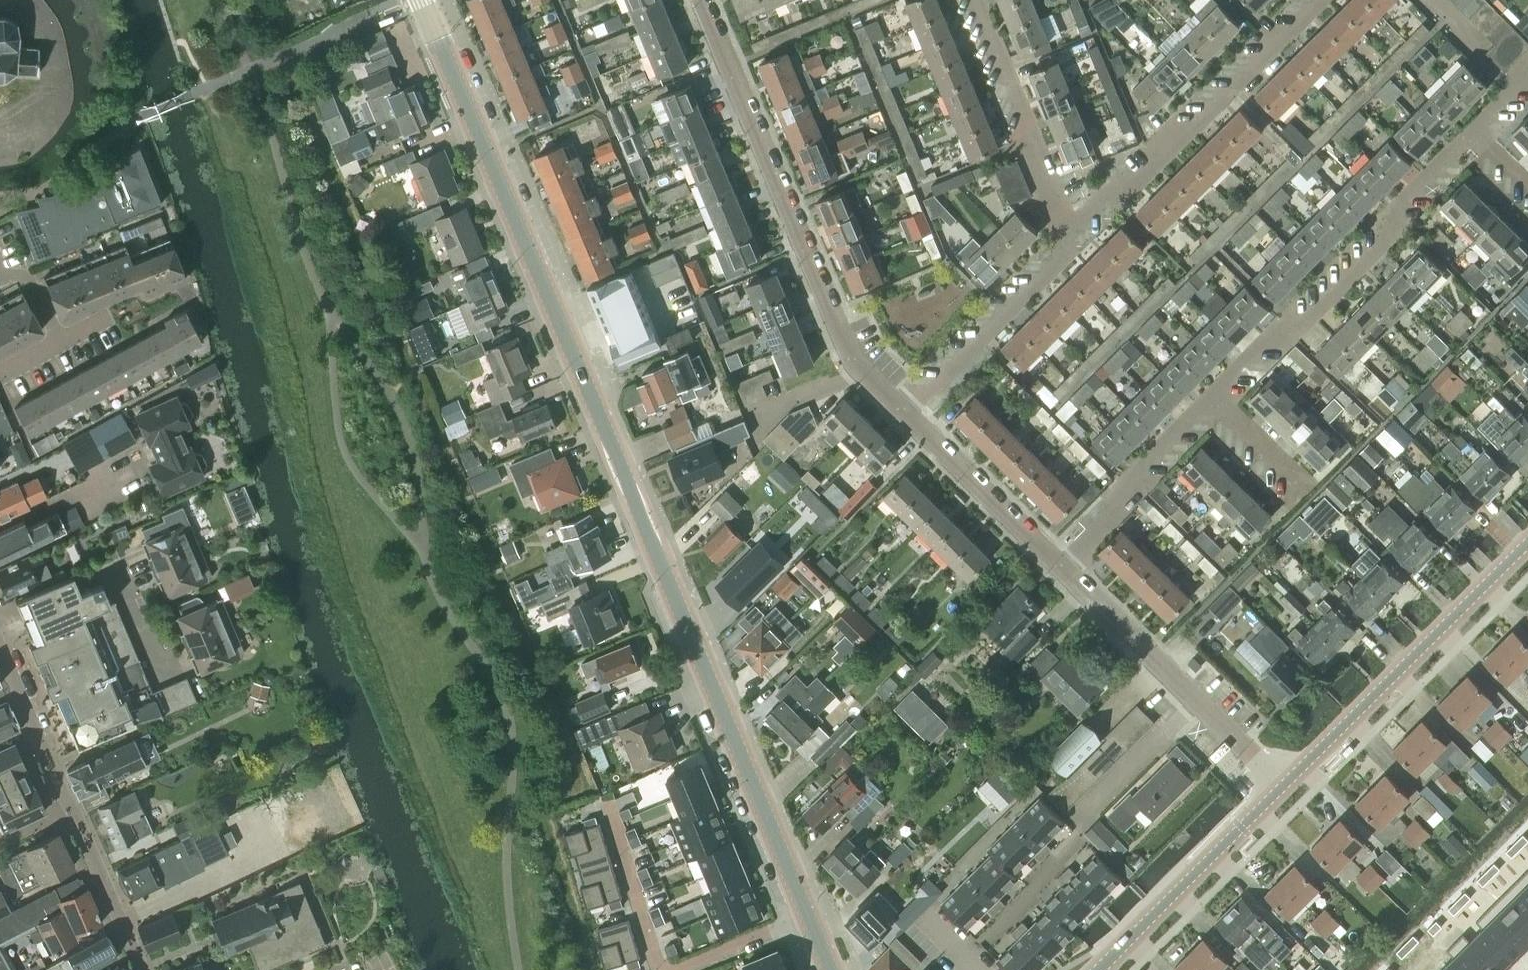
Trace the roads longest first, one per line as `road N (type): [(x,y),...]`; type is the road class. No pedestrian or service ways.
road 1 (secondary): [(807,917),(419,0)]
road 2 (residential): [(903,412),(855,370),(700,0)]
road 3 (residential): [(1215,398),(1278,334),(1306,327),(1396,238),(1401,199),(1473,132)]
road 4 (residential): [(141,969),(0,649)]
road 5 (residential): [(1325,0),(1128,188),(1099,200),(1067,229)]
road 6 (tertiary): [(1284,784),(1527,542)]
road 7 (residential): [(1284,784),(1063,569)]
road 8 (tertiary): [(1099,969),(1284,784)]
road 9 (residential): [(1067,229),(1057,261),(903,412)]
road 10 (residential): [(977,0),(1067,229)]
road 11 (residential): [(1063,569),(1114,514),(1134,475),(1215,398)]
road 12 (residential): [(1063,569),(903,412)]
road 13 (residential): [(608,805),(660,969)]
road 14 (residential): [(807,917),(673,969)]
road 15 (residential): [(1304,484),(1215,398)]

